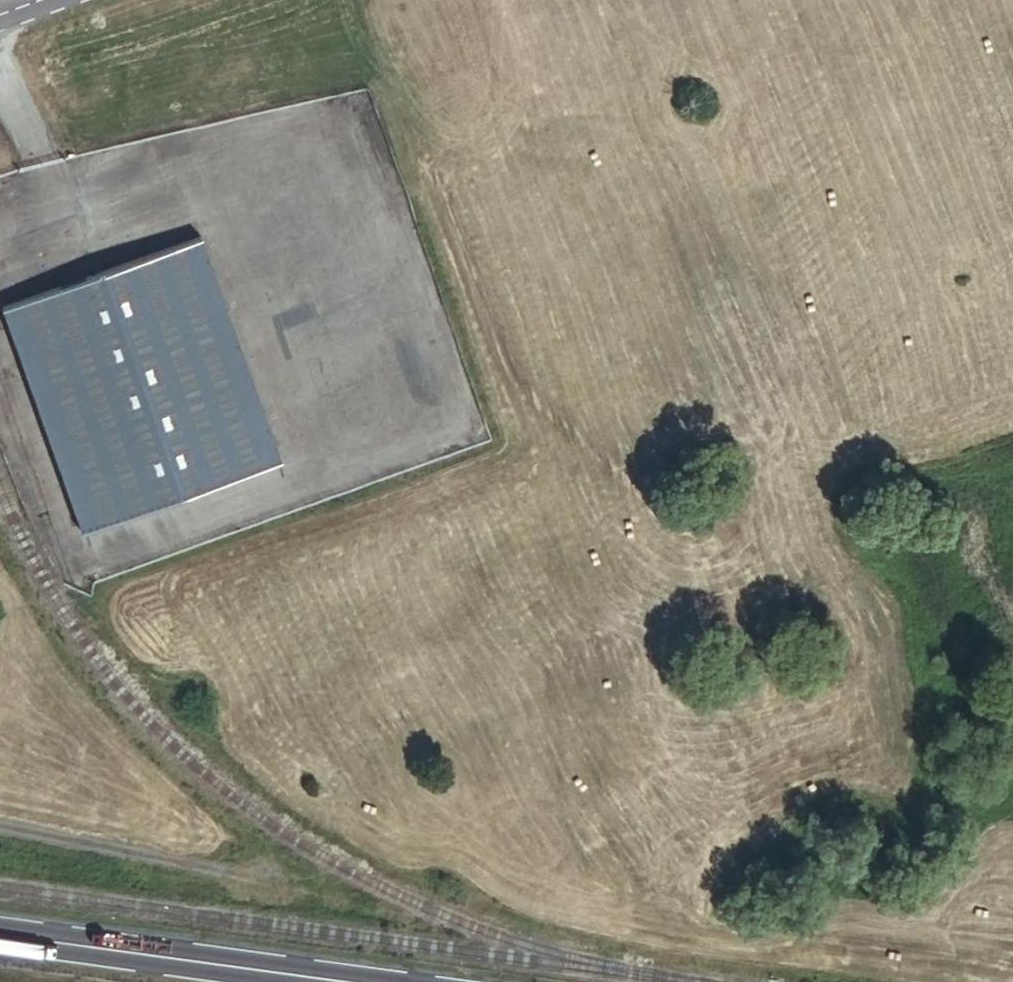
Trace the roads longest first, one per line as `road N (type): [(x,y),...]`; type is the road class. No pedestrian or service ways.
road 1 (tertiary): [(0,935),(344,981)]
road 2 (track): [(0,828),(256,881)]

